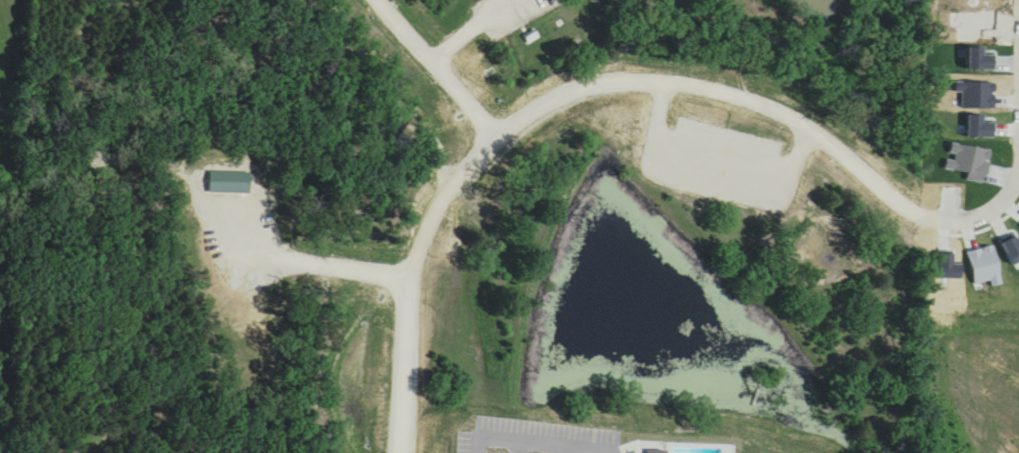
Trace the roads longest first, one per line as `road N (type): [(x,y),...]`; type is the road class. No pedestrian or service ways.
road 1 (residential): [(410,452),(414,275),(425,235),(501,120),(565,90),(646,70),(673,75),(793,99),(927,204)]
road 2 (residential): [(673,75),(661,161),(787,193),(818,120)]
road 3 (residential): [(414,275),(312,253),(244,270),(223,213)]
road 4 (residential): [(501,120),(391,0)]
road 5 (residential): [(663,136),(798,166)]

